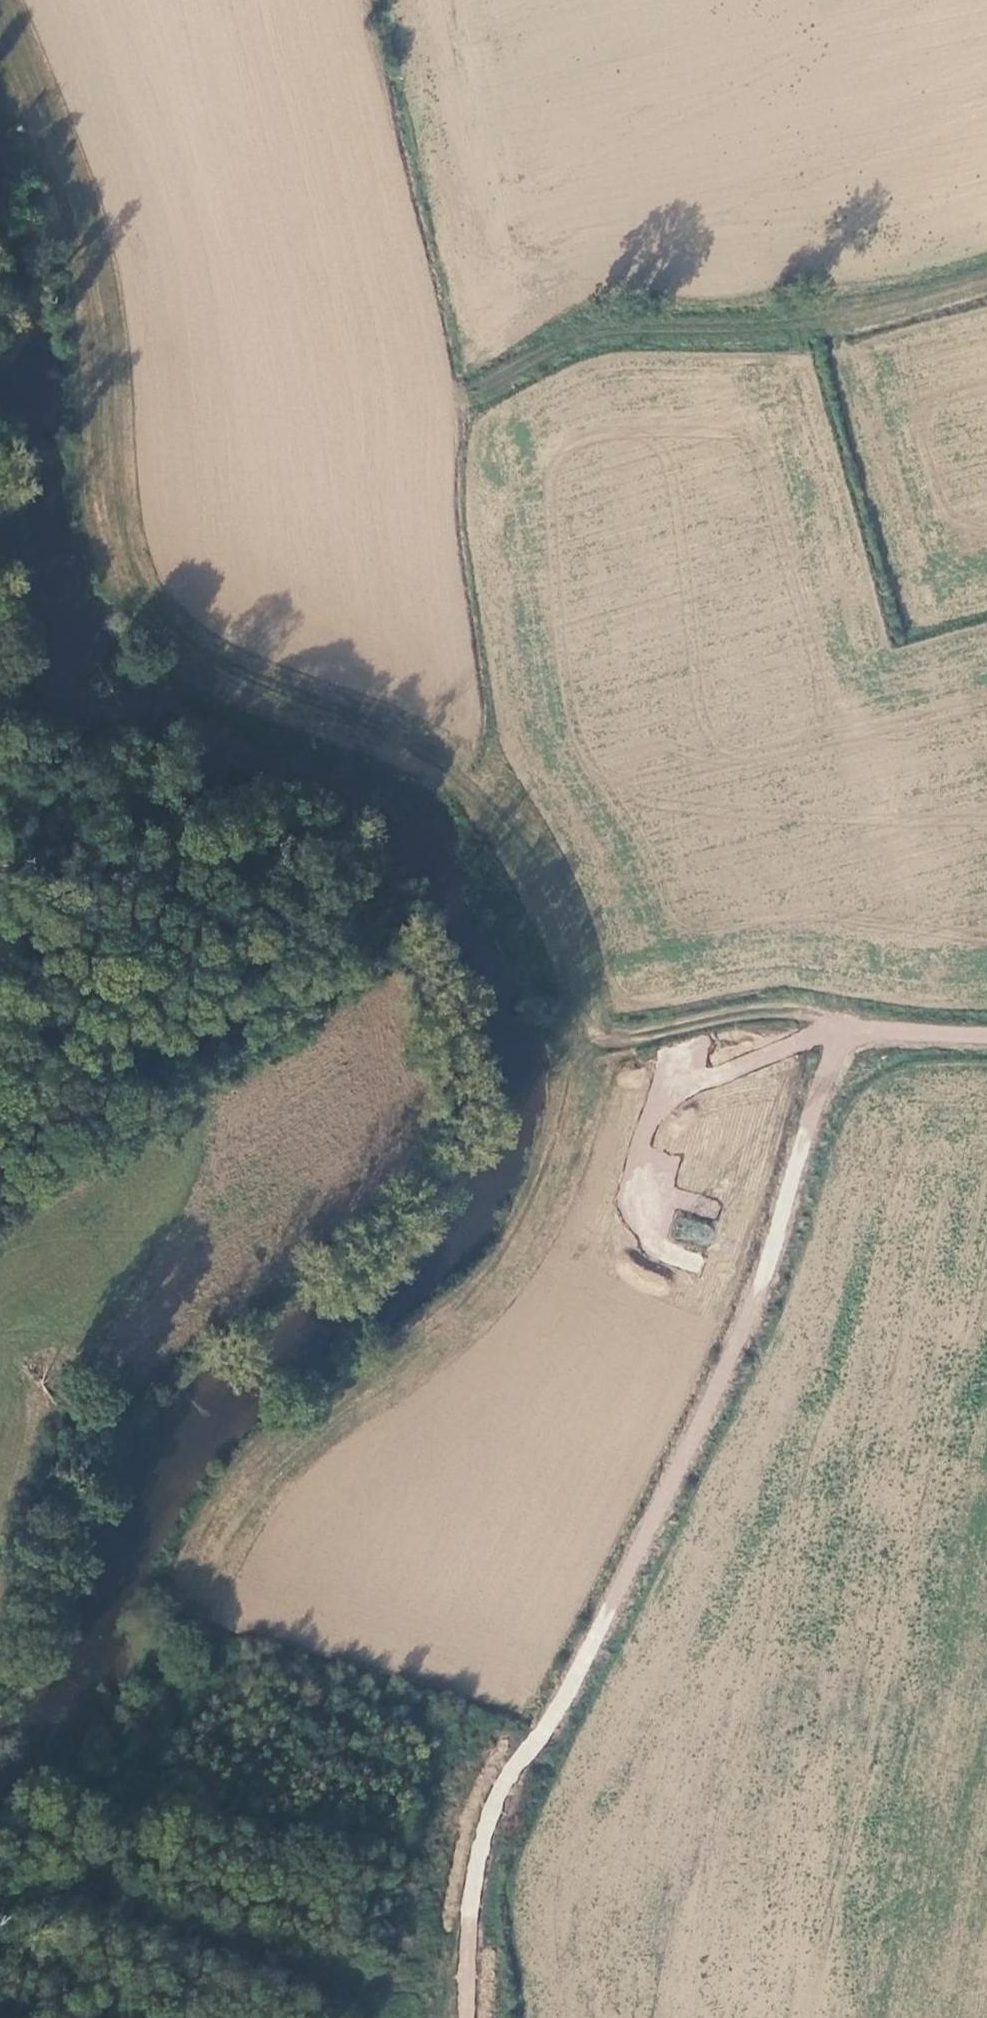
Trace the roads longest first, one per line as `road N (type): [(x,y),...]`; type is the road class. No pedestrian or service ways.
road 1 (track): [(986,1033),(876,1033),(841,1046),(726,1358),(499,1831)]
road 2 (track): [(859,1039),(825,1014),(787,1007),(546,1050)]

